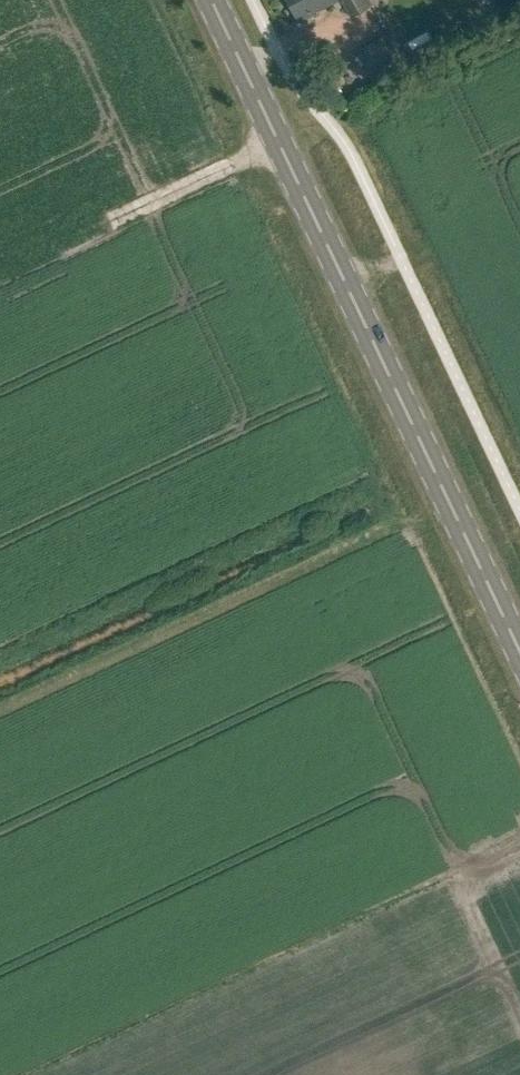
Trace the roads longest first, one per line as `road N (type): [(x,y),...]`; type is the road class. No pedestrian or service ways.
road 1 (primary): [(519,649),(211,0)]

